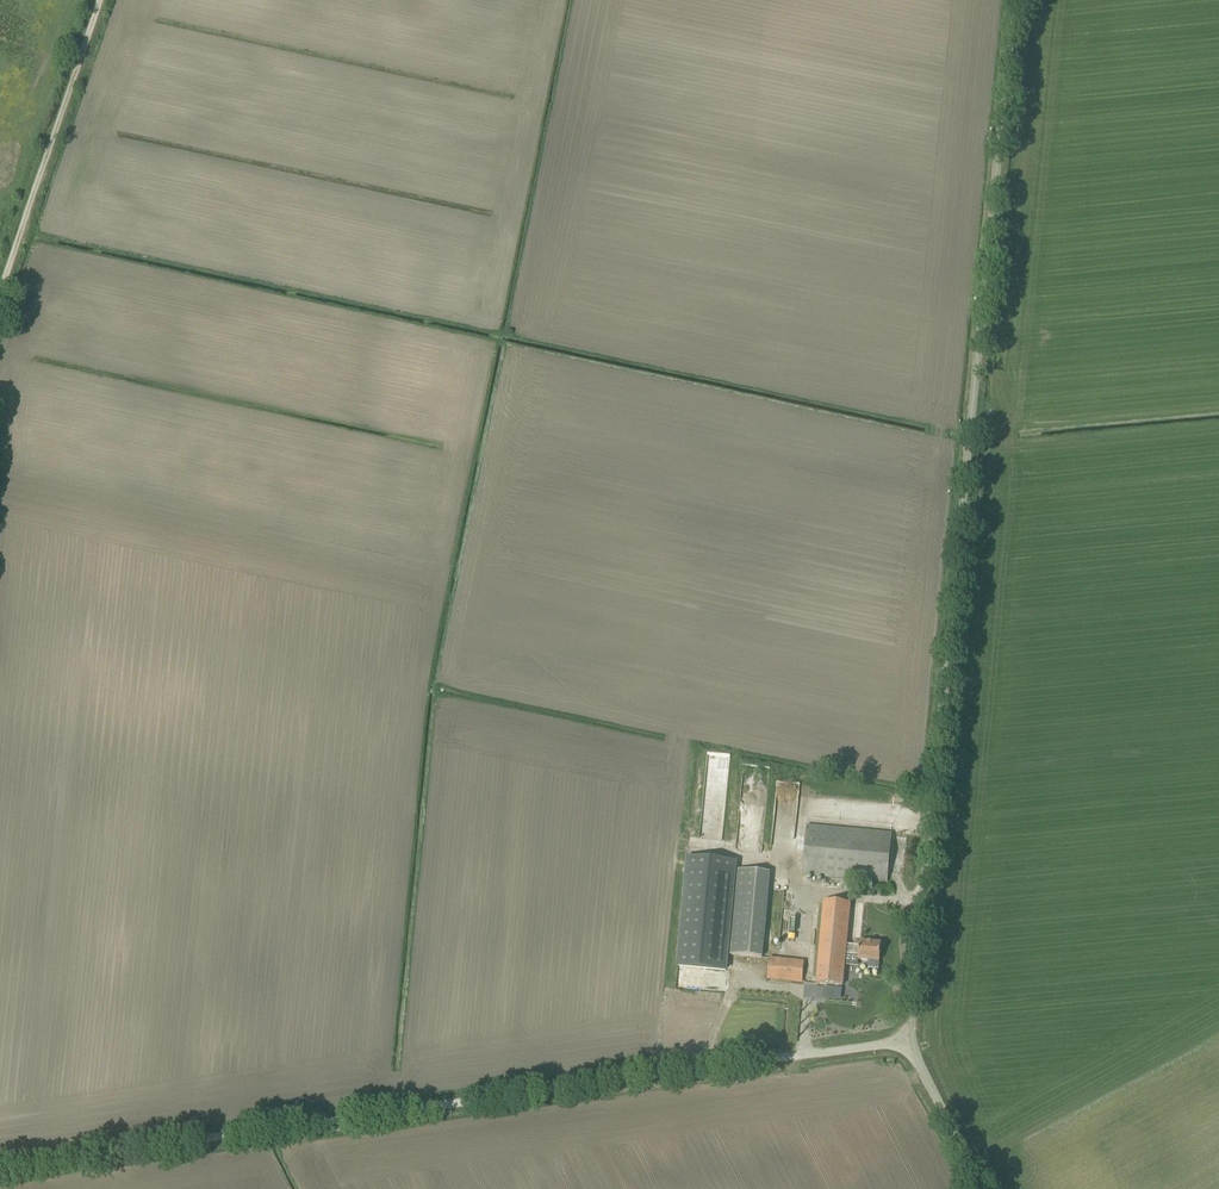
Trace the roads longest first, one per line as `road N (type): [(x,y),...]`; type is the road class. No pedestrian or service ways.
road 1 (unclassified): [(980,1188),(906,1041),(1012,0)]
road 2 (track): [(906,1041),(0,1166)]
road 3 (track): [(0,292),(99,0)]

